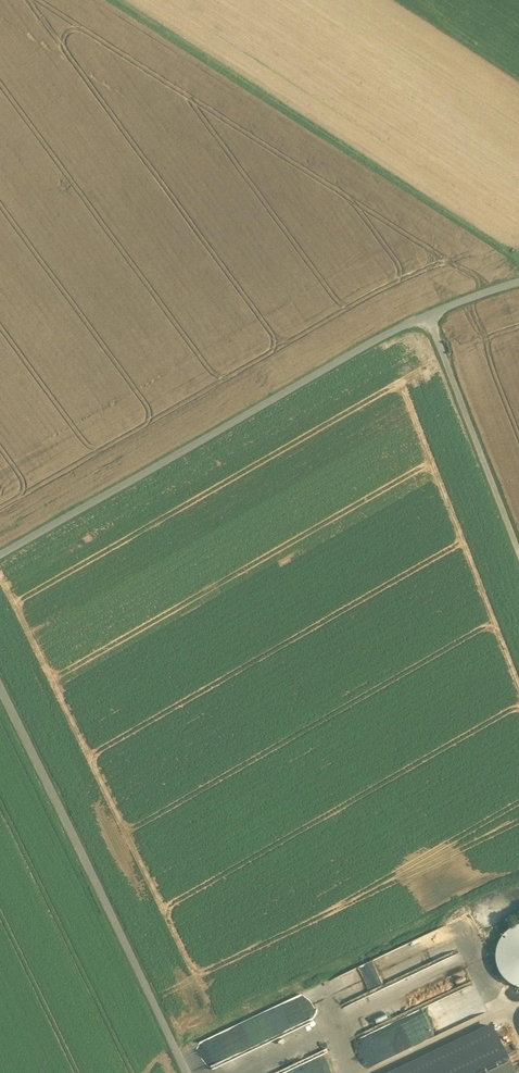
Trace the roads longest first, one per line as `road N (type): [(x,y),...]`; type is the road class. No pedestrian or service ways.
road 1 (unclassified): [(518,283),(395,329),(0,555)]
road 2 (track): [(518,256),(110,0)]
road 3 (unclassified): [(187,1072),(0,690)]
road 4 (track): [(429,315),(518,559)]

